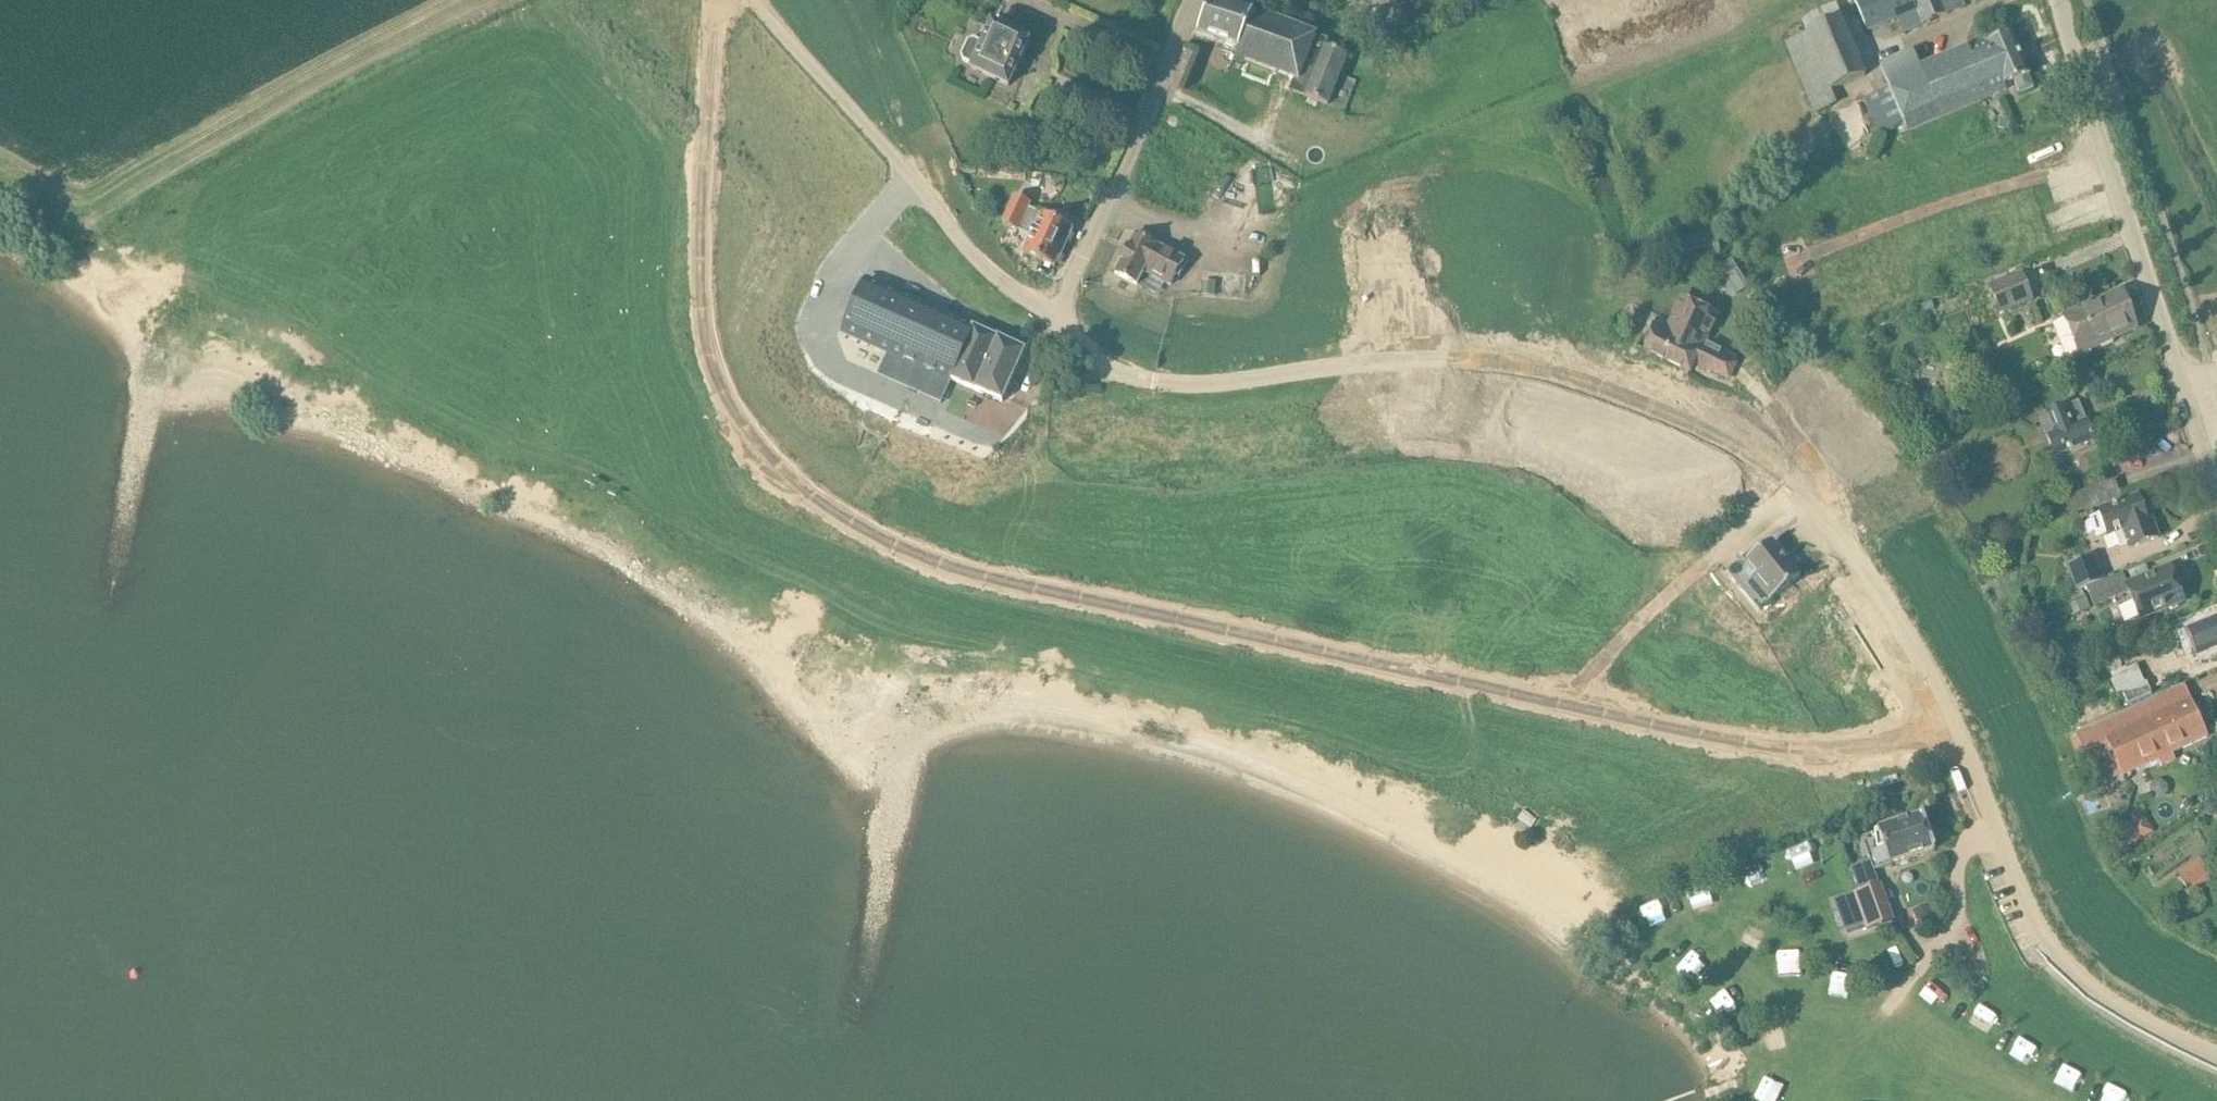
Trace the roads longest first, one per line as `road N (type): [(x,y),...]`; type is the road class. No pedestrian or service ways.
road 1 (unclassified): [(1154,384),(1220,386),(1354,364),(1487,361),(1624,390),(1739,448),(1797,490),(1845,541),(1925,666),(2046,938),(2119,1007),(2216,1057)]
road 2 (residential): [(2216,511),(2061,0)]
road 3 (unclassified): [(1154,384),(1114,374),(1086,353),(1065,308),(1199,0)]
road 4 (track): [(910,178),(905,130),(837,0)]

